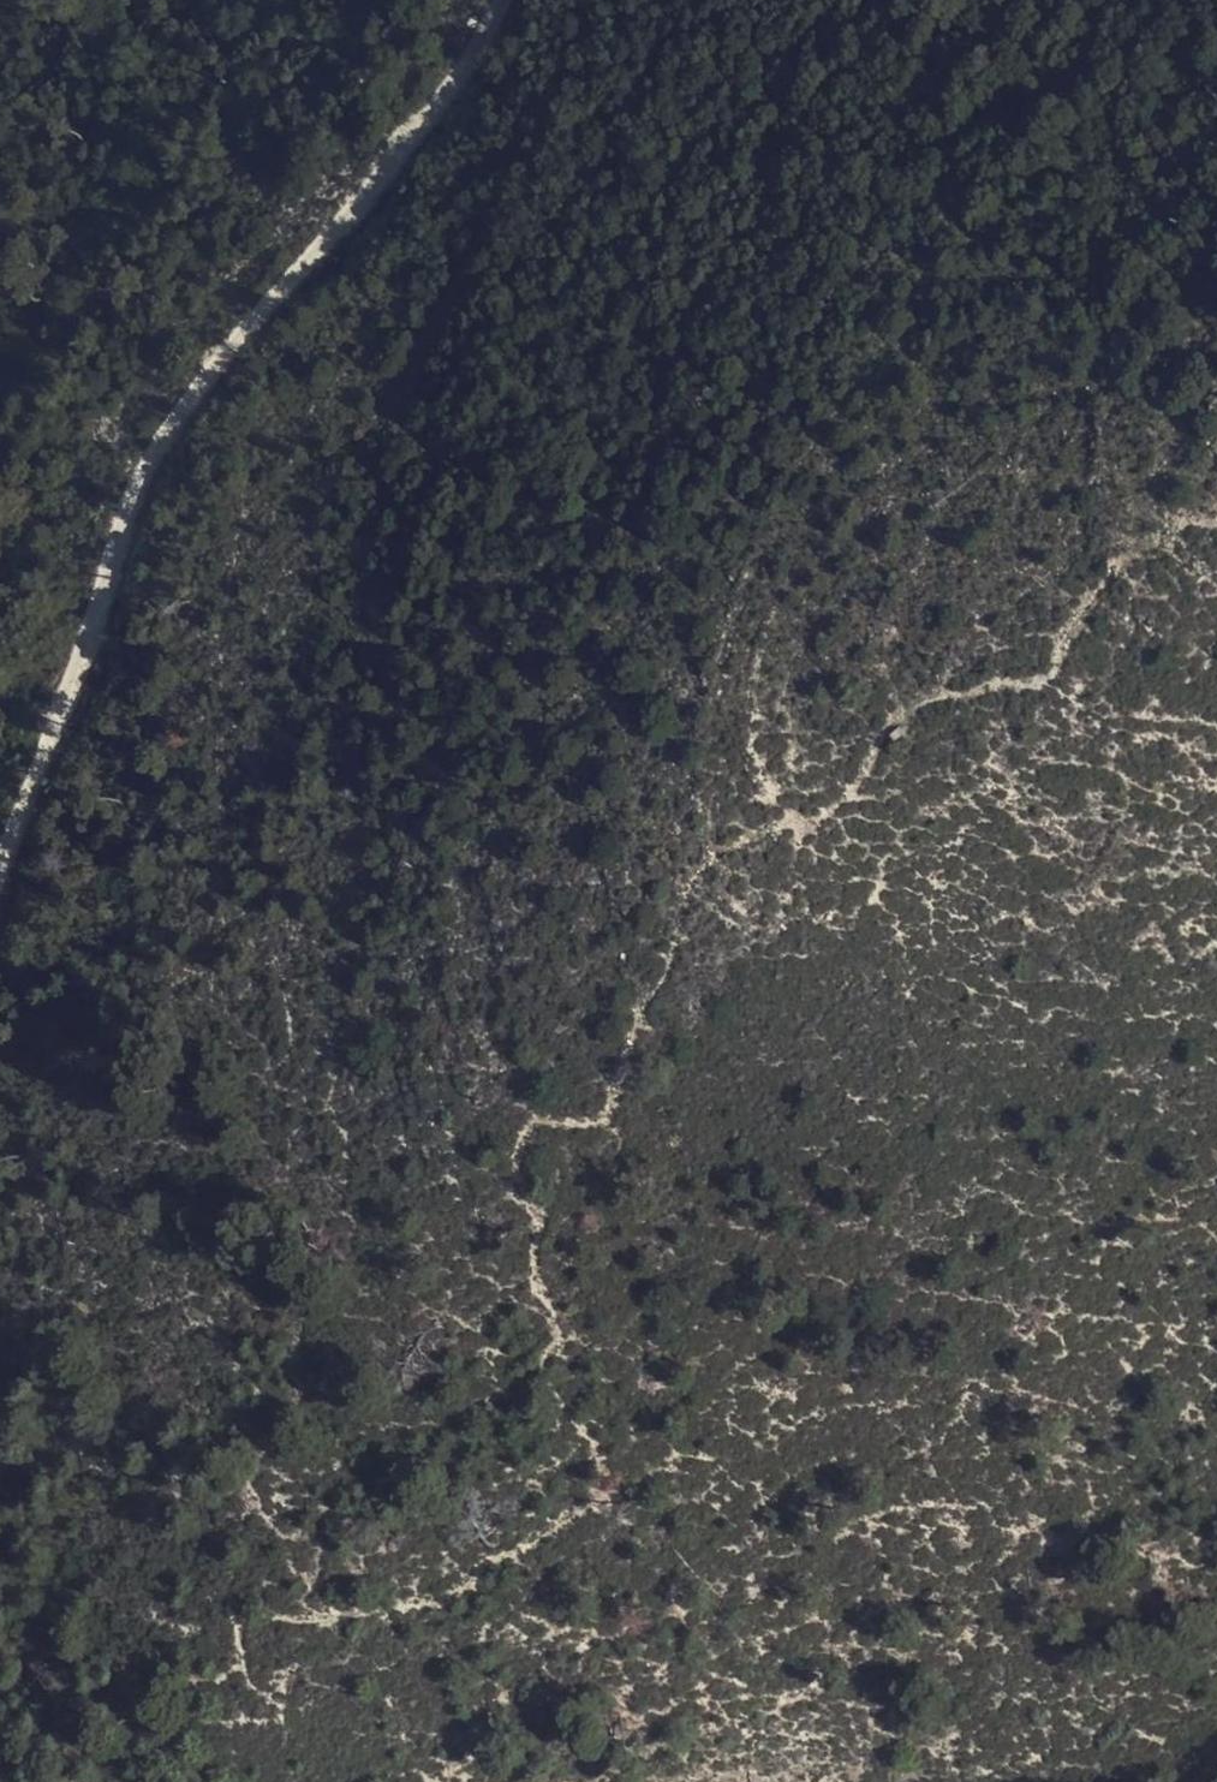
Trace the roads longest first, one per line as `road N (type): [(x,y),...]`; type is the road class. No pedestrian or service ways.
road 1 (track): [(497,0),(400,167),(196,391),(142,484),(0,863)]

